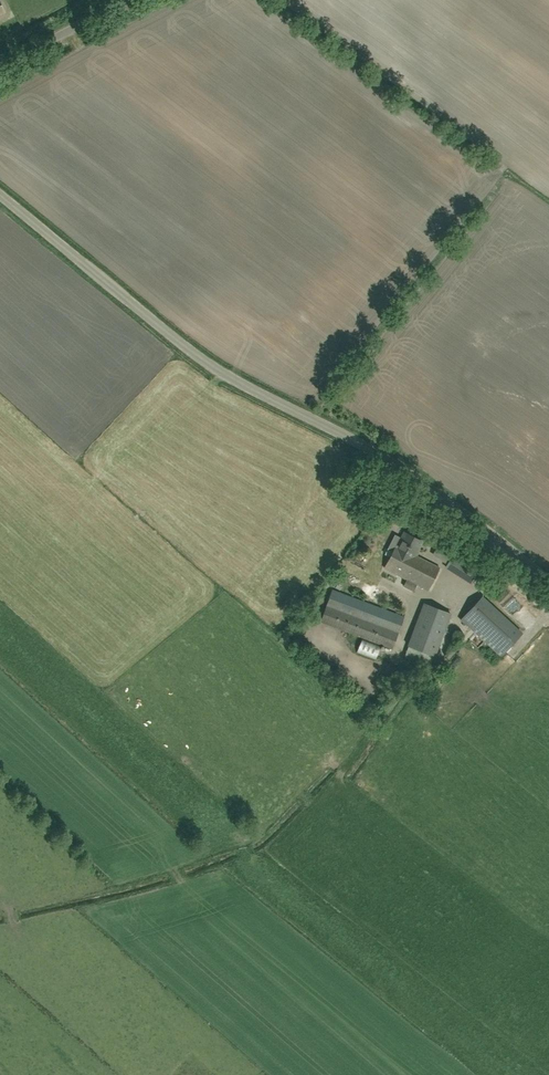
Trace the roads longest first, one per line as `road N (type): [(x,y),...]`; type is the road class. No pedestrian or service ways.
road 1 (unclassified): [(548,579),(361,441),(221,375),(0,193)]
road 2 (unclassified): [(0,68),(127,0)]

